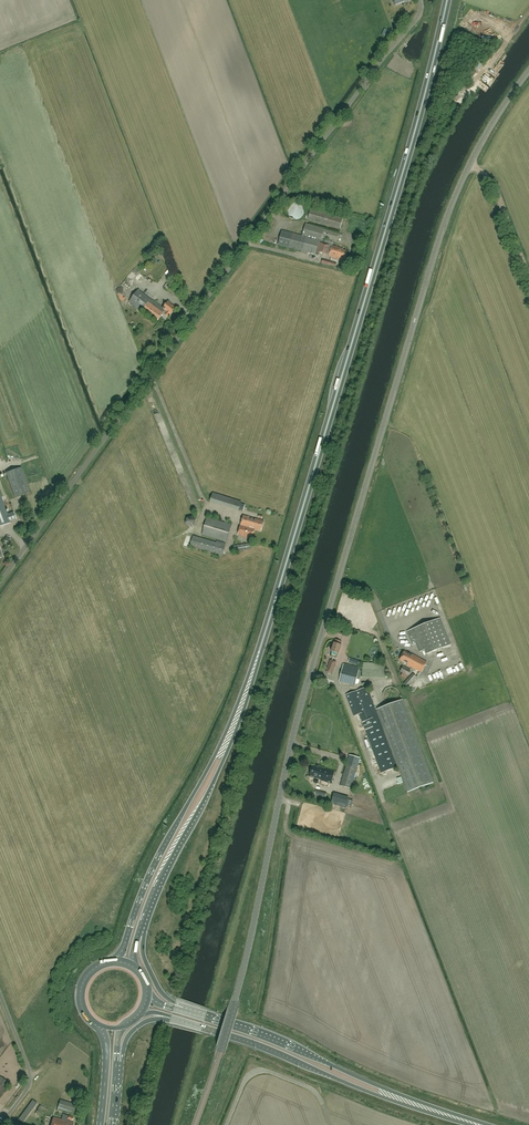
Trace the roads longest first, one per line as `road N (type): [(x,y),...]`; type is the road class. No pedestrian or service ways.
road 1 (tertiary): [(195,1124),(249,946),(307,682),(441,230),(471,164)]
road 2 (unclassified): [(0,587),(415,20),(422,0)]
road 3 (trunk): [(272,610),(448,0)]
road 4 (trunk): [(272,610),(219,747),(155,865),(116,961)]
road 5 (trunk): [(140,935),(227,754),(272,610)]
road 6 (trunk): [(489,1124),(174,1007)]
road 7 (trunk): [(171,1016),(471,1124)]
road 8 (unclassified): [(0,1124),(31,1077),(0,994)]
road 9 (unclassified): [(471,164),(499,194),(528,275)]

